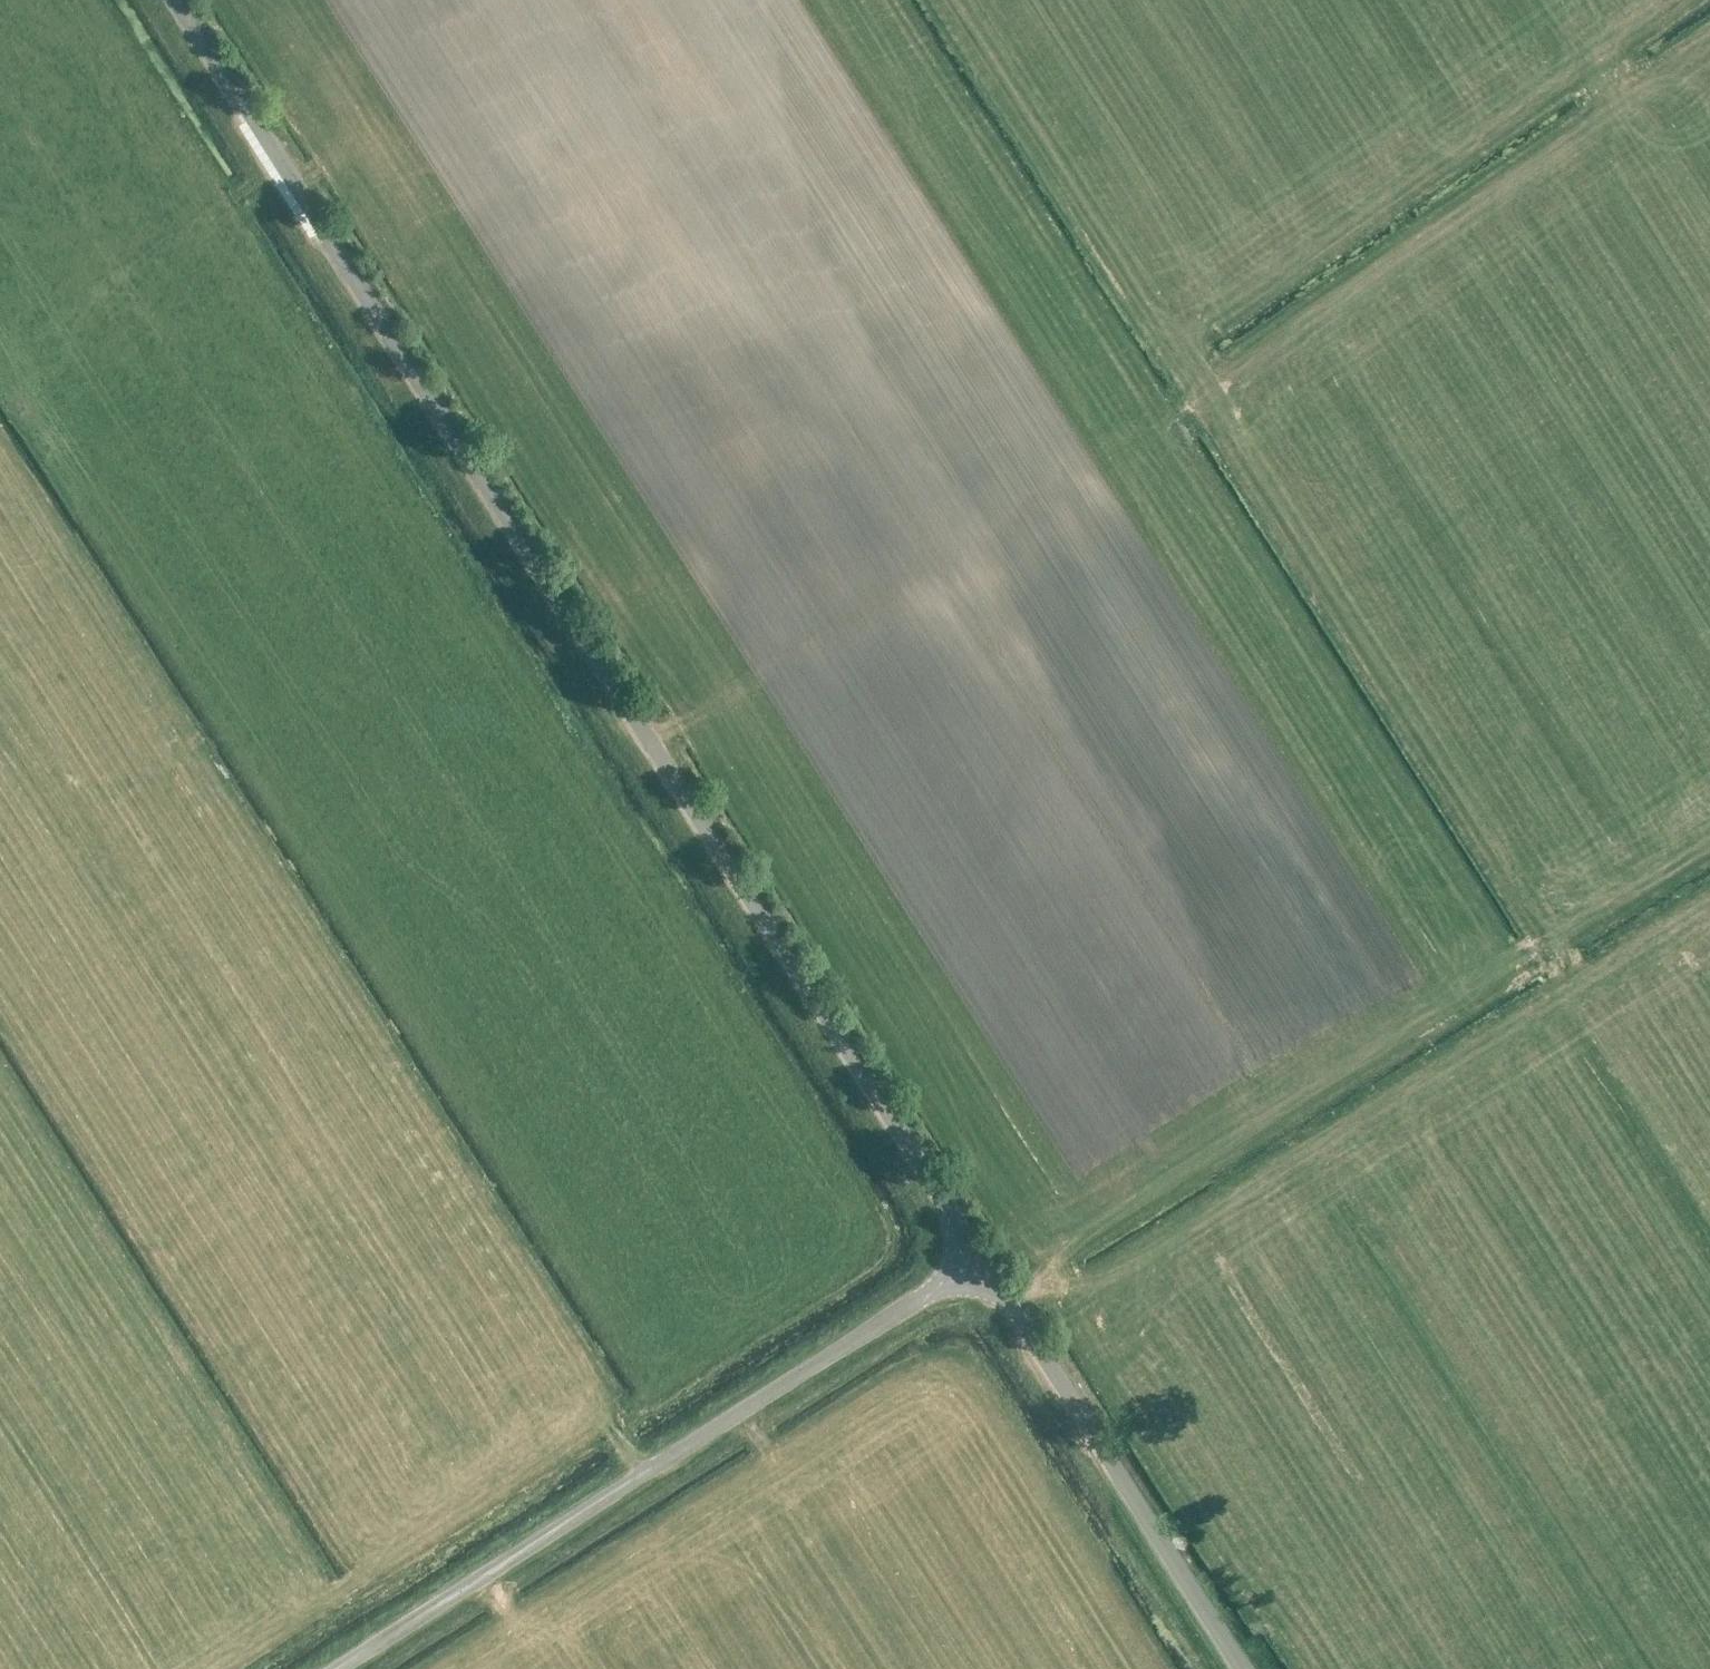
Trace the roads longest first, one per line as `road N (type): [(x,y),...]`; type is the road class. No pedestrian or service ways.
road 1 (unclassified): [(174,0),(981,1262)]
road 2 (unclassified): [(338,1668),(981,1262)]
road 3 (unclassified): [(981,1262),(1245,1668)]

